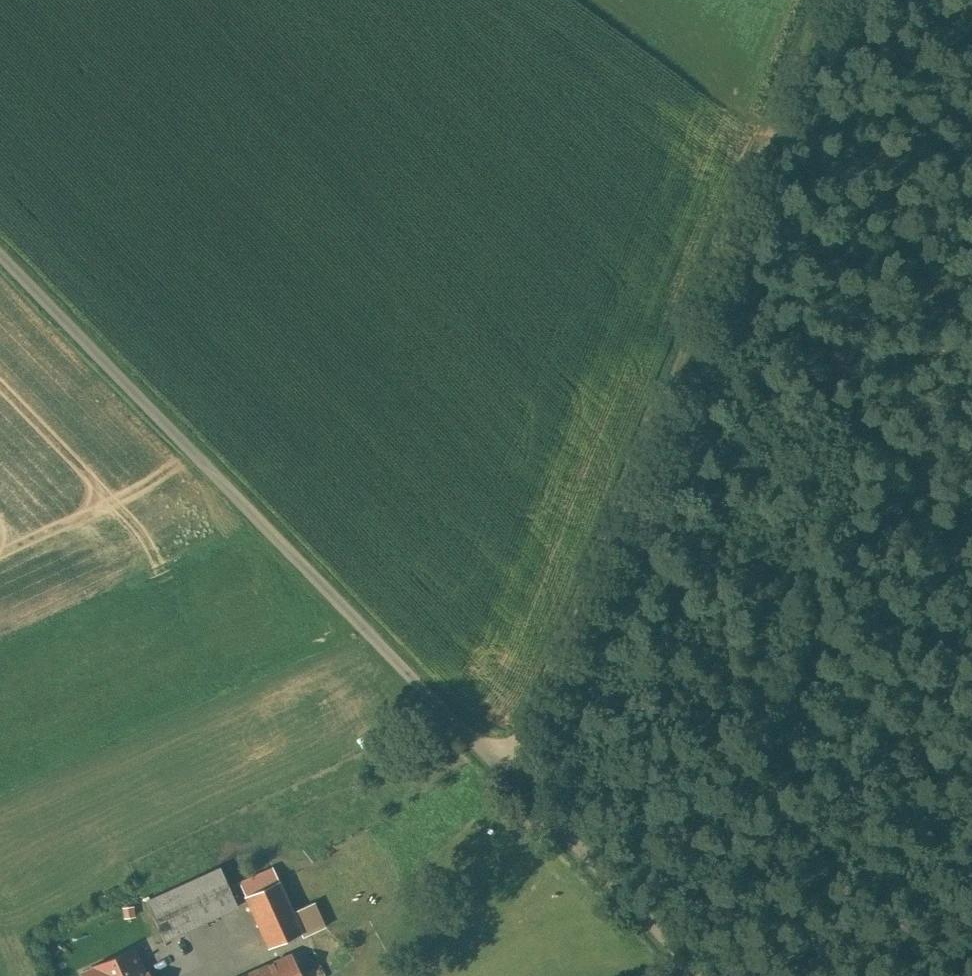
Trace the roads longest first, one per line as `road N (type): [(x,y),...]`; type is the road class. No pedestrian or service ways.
road 1 (unclassified): [(695,975),(506,770),(0,253)]
road 2 (track): [(506,770),(832,0)]

